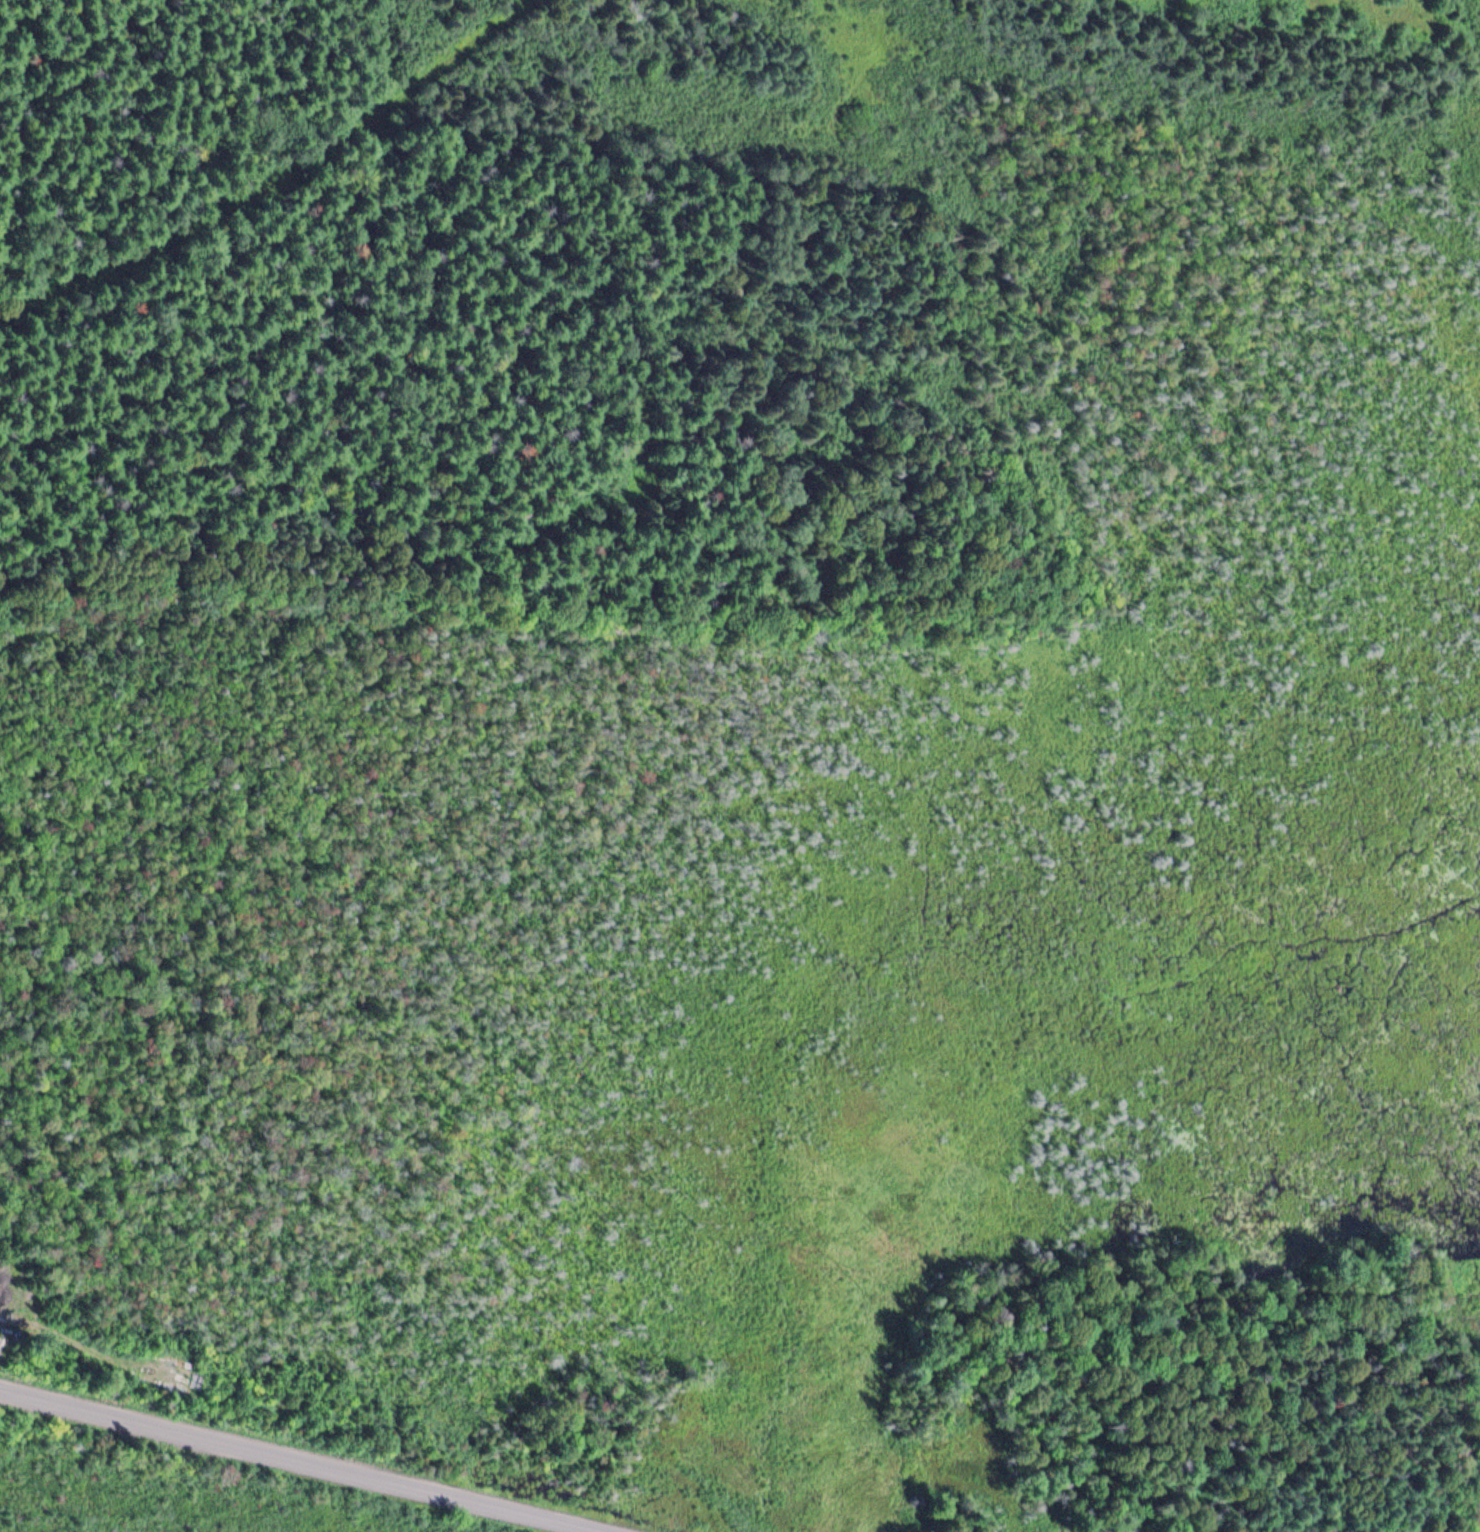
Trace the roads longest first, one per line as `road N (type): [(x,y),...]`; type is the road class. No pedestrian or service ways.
road 1 (tertiary): [(0,1380),(639,1531)]

